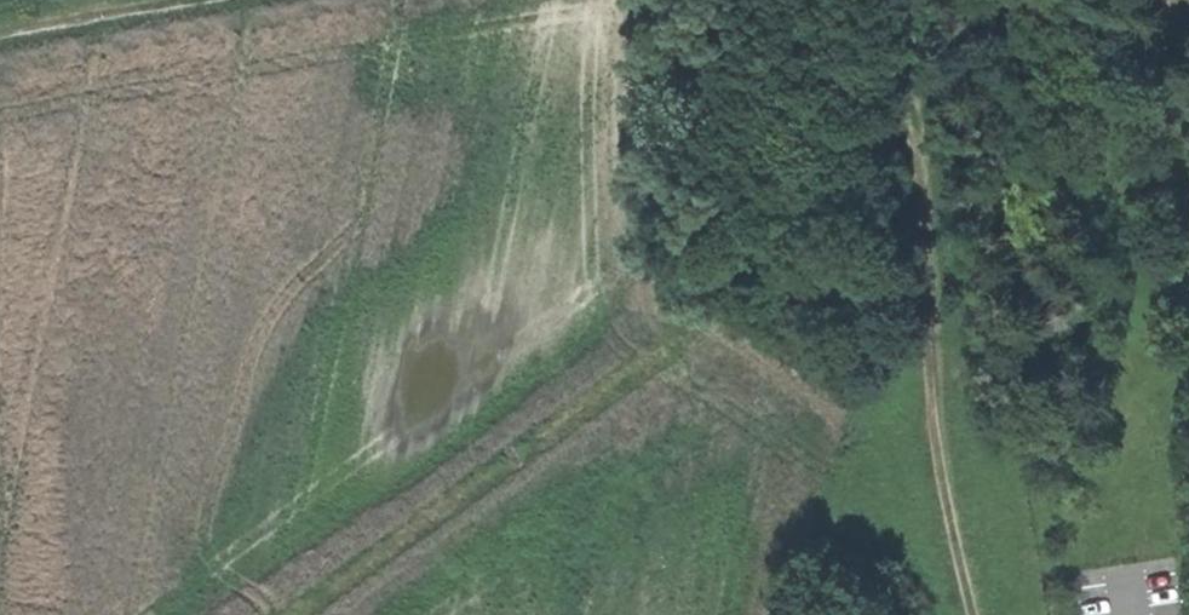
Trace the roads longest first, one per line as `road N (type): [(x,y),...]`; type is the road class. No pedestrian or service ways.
road 1 (track): [(904,0),(925,198),(936,451),(973,614)]
road 2 (track): [(0,36),(219,0)]

